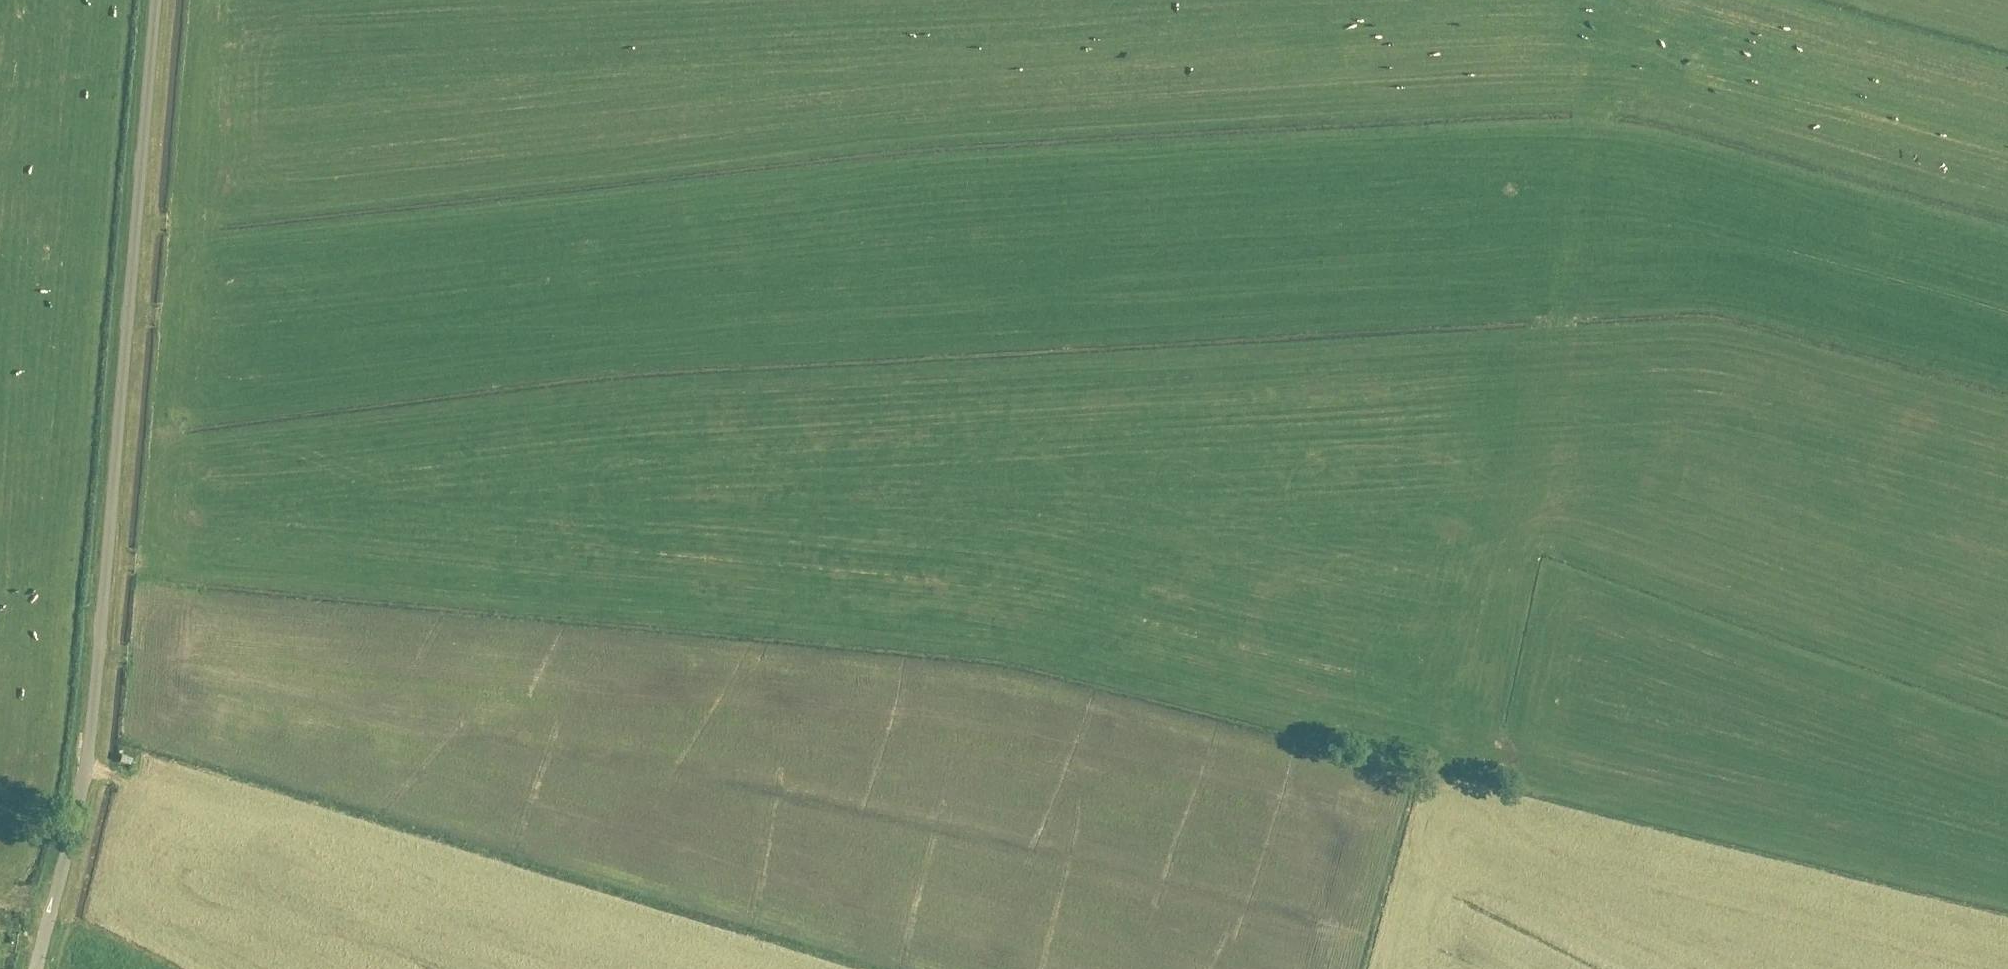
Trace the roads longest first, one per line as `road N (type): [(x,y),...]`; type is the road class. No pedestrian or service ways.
road 1 (unclassified): [(35,968),(89,748),(155,0)]

